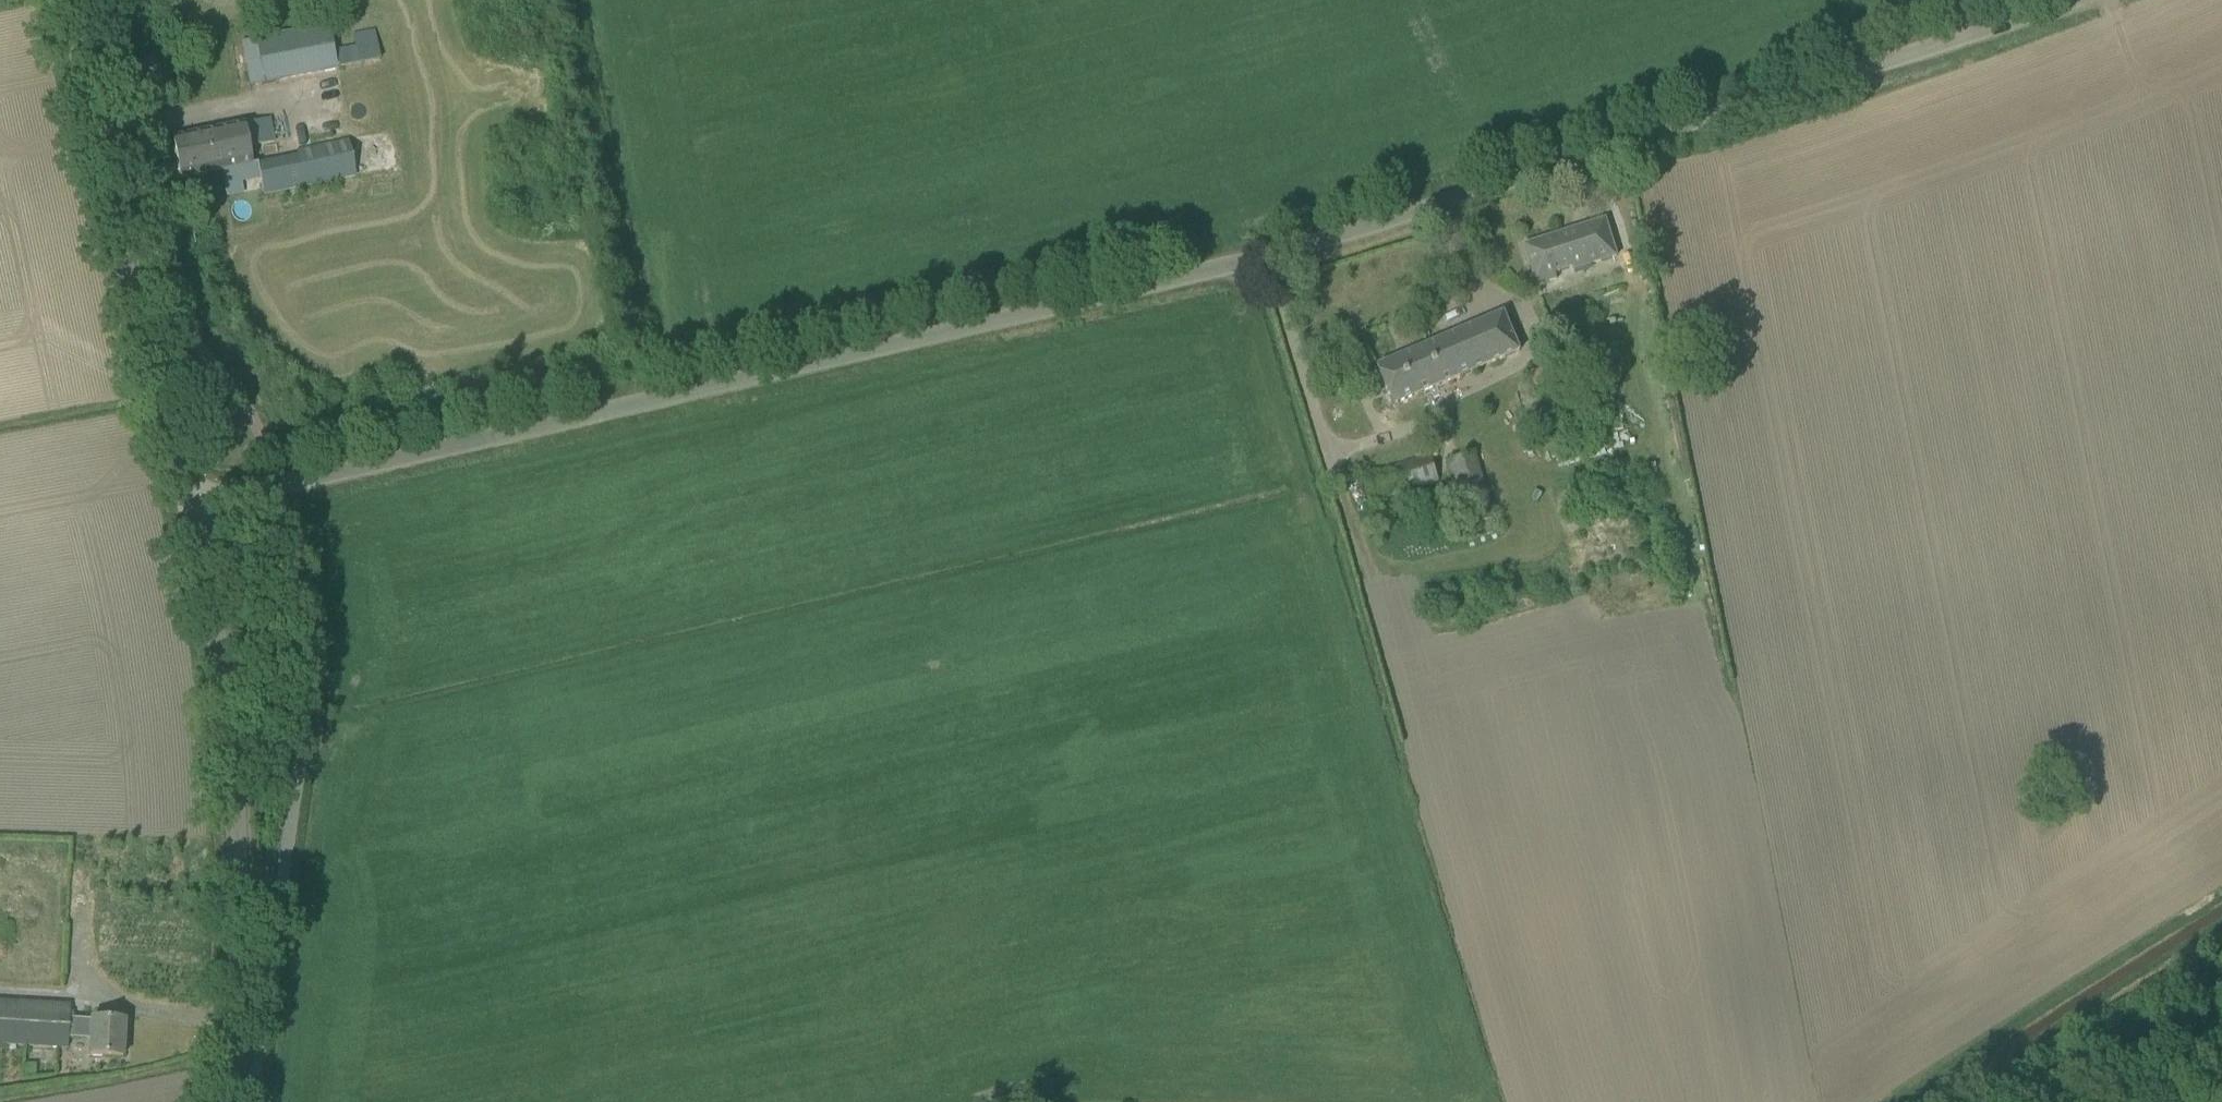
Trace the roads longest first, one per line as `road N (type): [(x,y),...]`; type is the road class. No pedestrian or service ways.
road 1 (unclassified): [(2049,0),(1264,257),(190,505)]
road 2 (tertiary): [(225,1101),(238,842),(233,742),(190,505)]
road 3 (tertiary): [(190,505),(68,0)]

